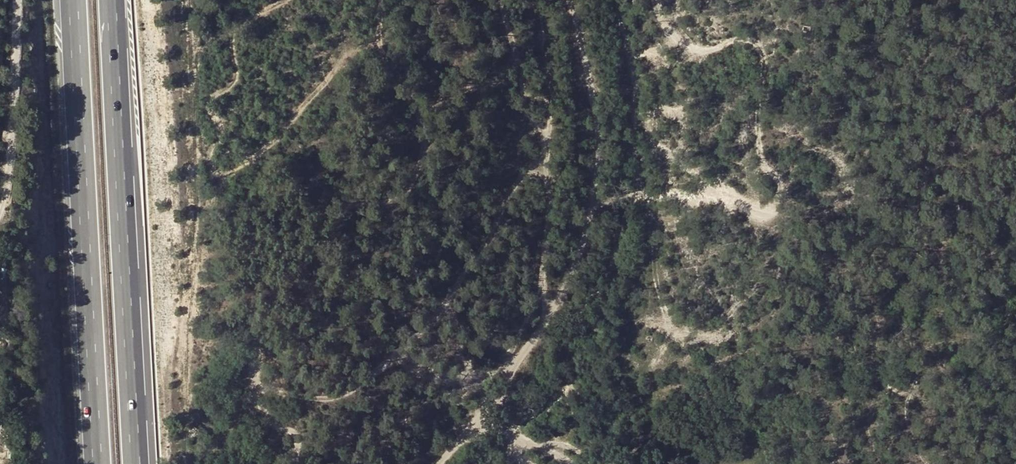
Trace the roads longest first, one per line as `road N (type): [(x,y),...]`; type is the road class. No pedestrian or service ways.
road 1 (track): [(596,463),(527,434),(498,398),(562,292),(598,185),(597,132),(571,0)]
road 2 (motorway): [(72,0),(97,463)]
road 3 (motorway): [(135,463),(111,0)]
road 4 (track): [(17,0),(0,212)]

